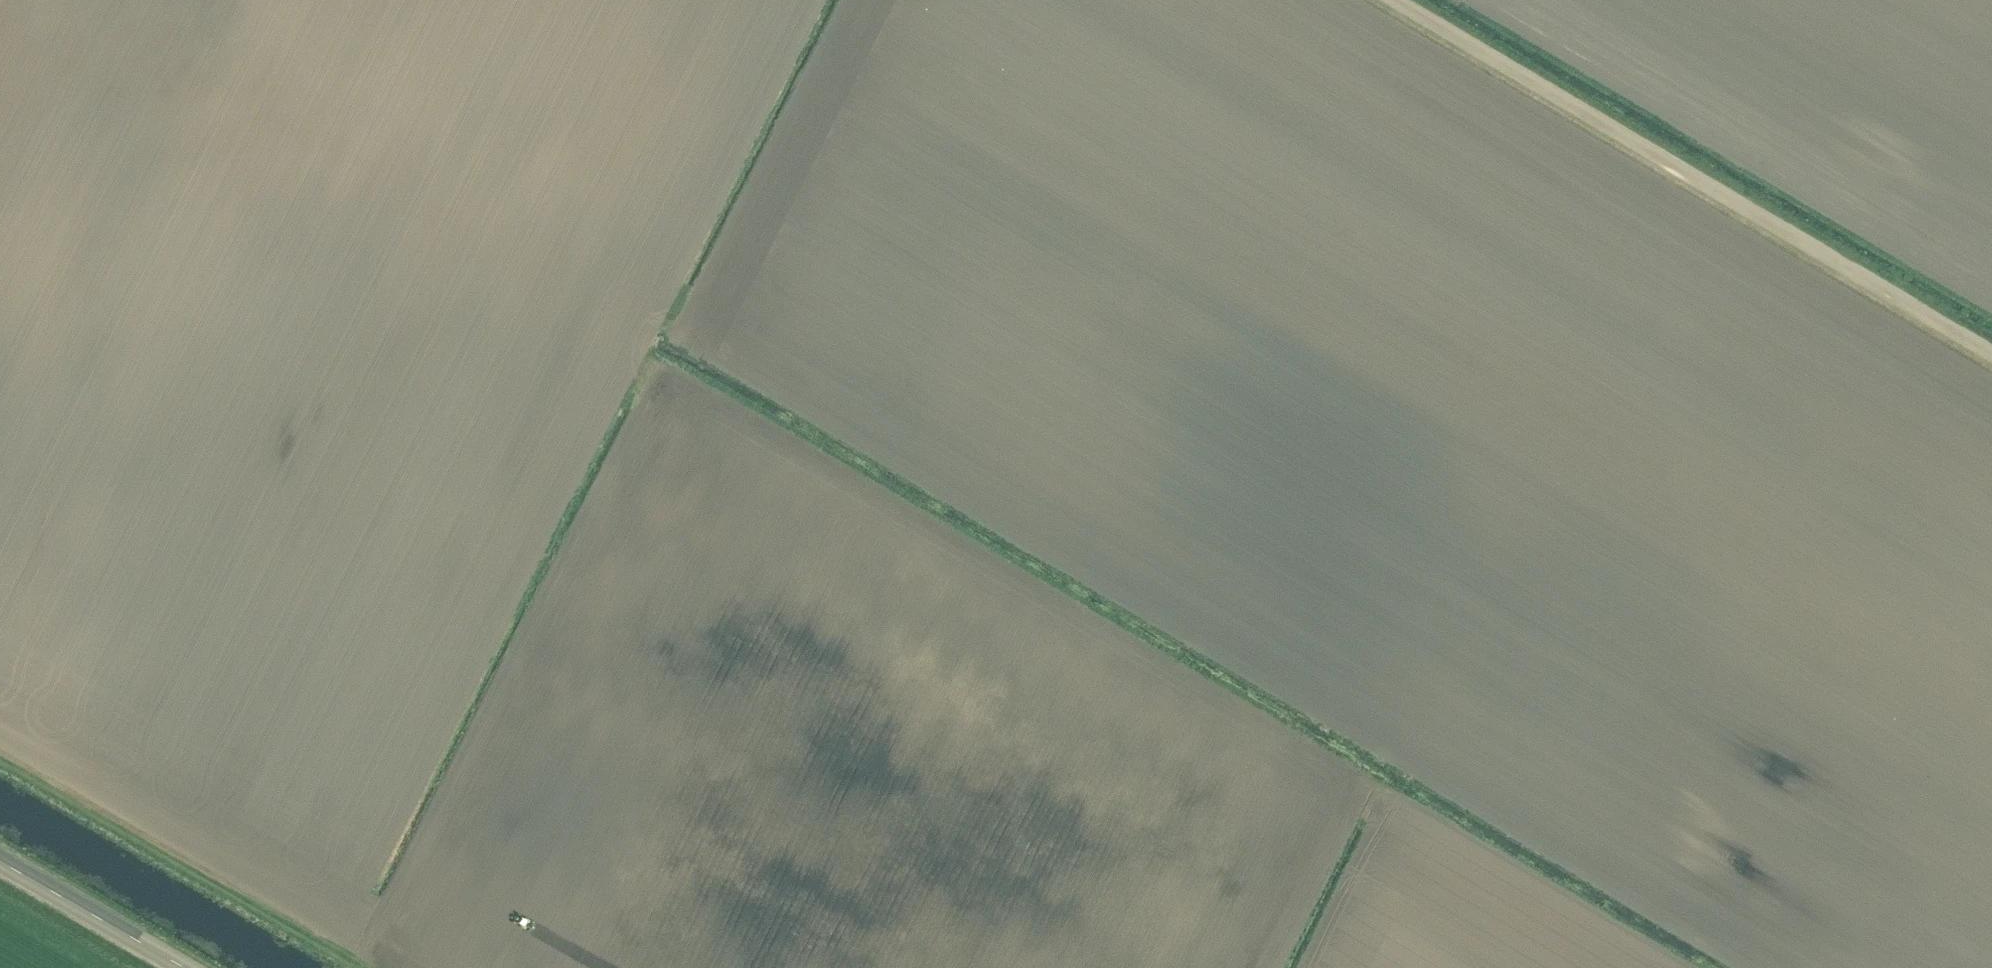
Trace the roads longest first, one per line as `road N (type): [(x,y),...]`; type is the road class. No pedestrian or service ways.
road 1 (secondary): [(183,967),(0,862)]

